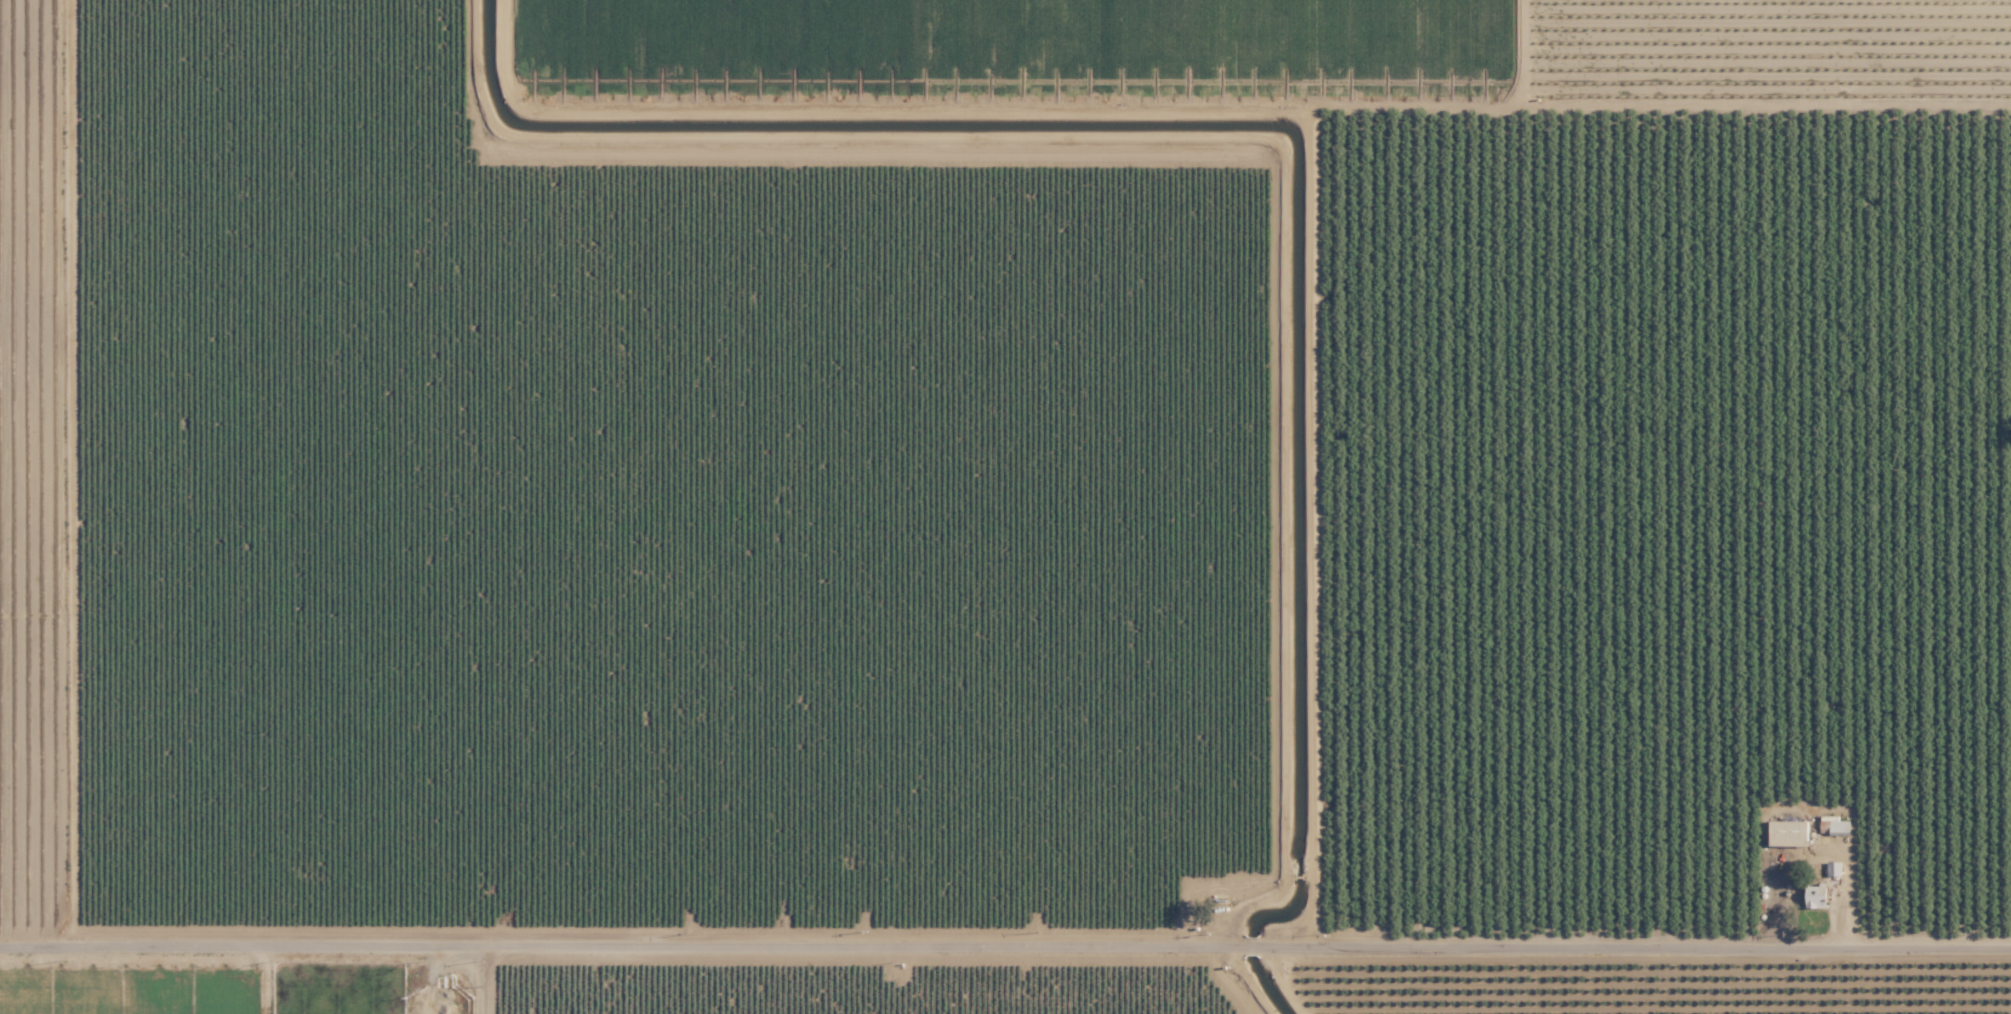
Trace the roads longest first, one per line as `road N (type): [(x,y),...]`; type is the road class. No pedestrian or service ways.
road 1 (residential): [(2010,938),(0,938)]

